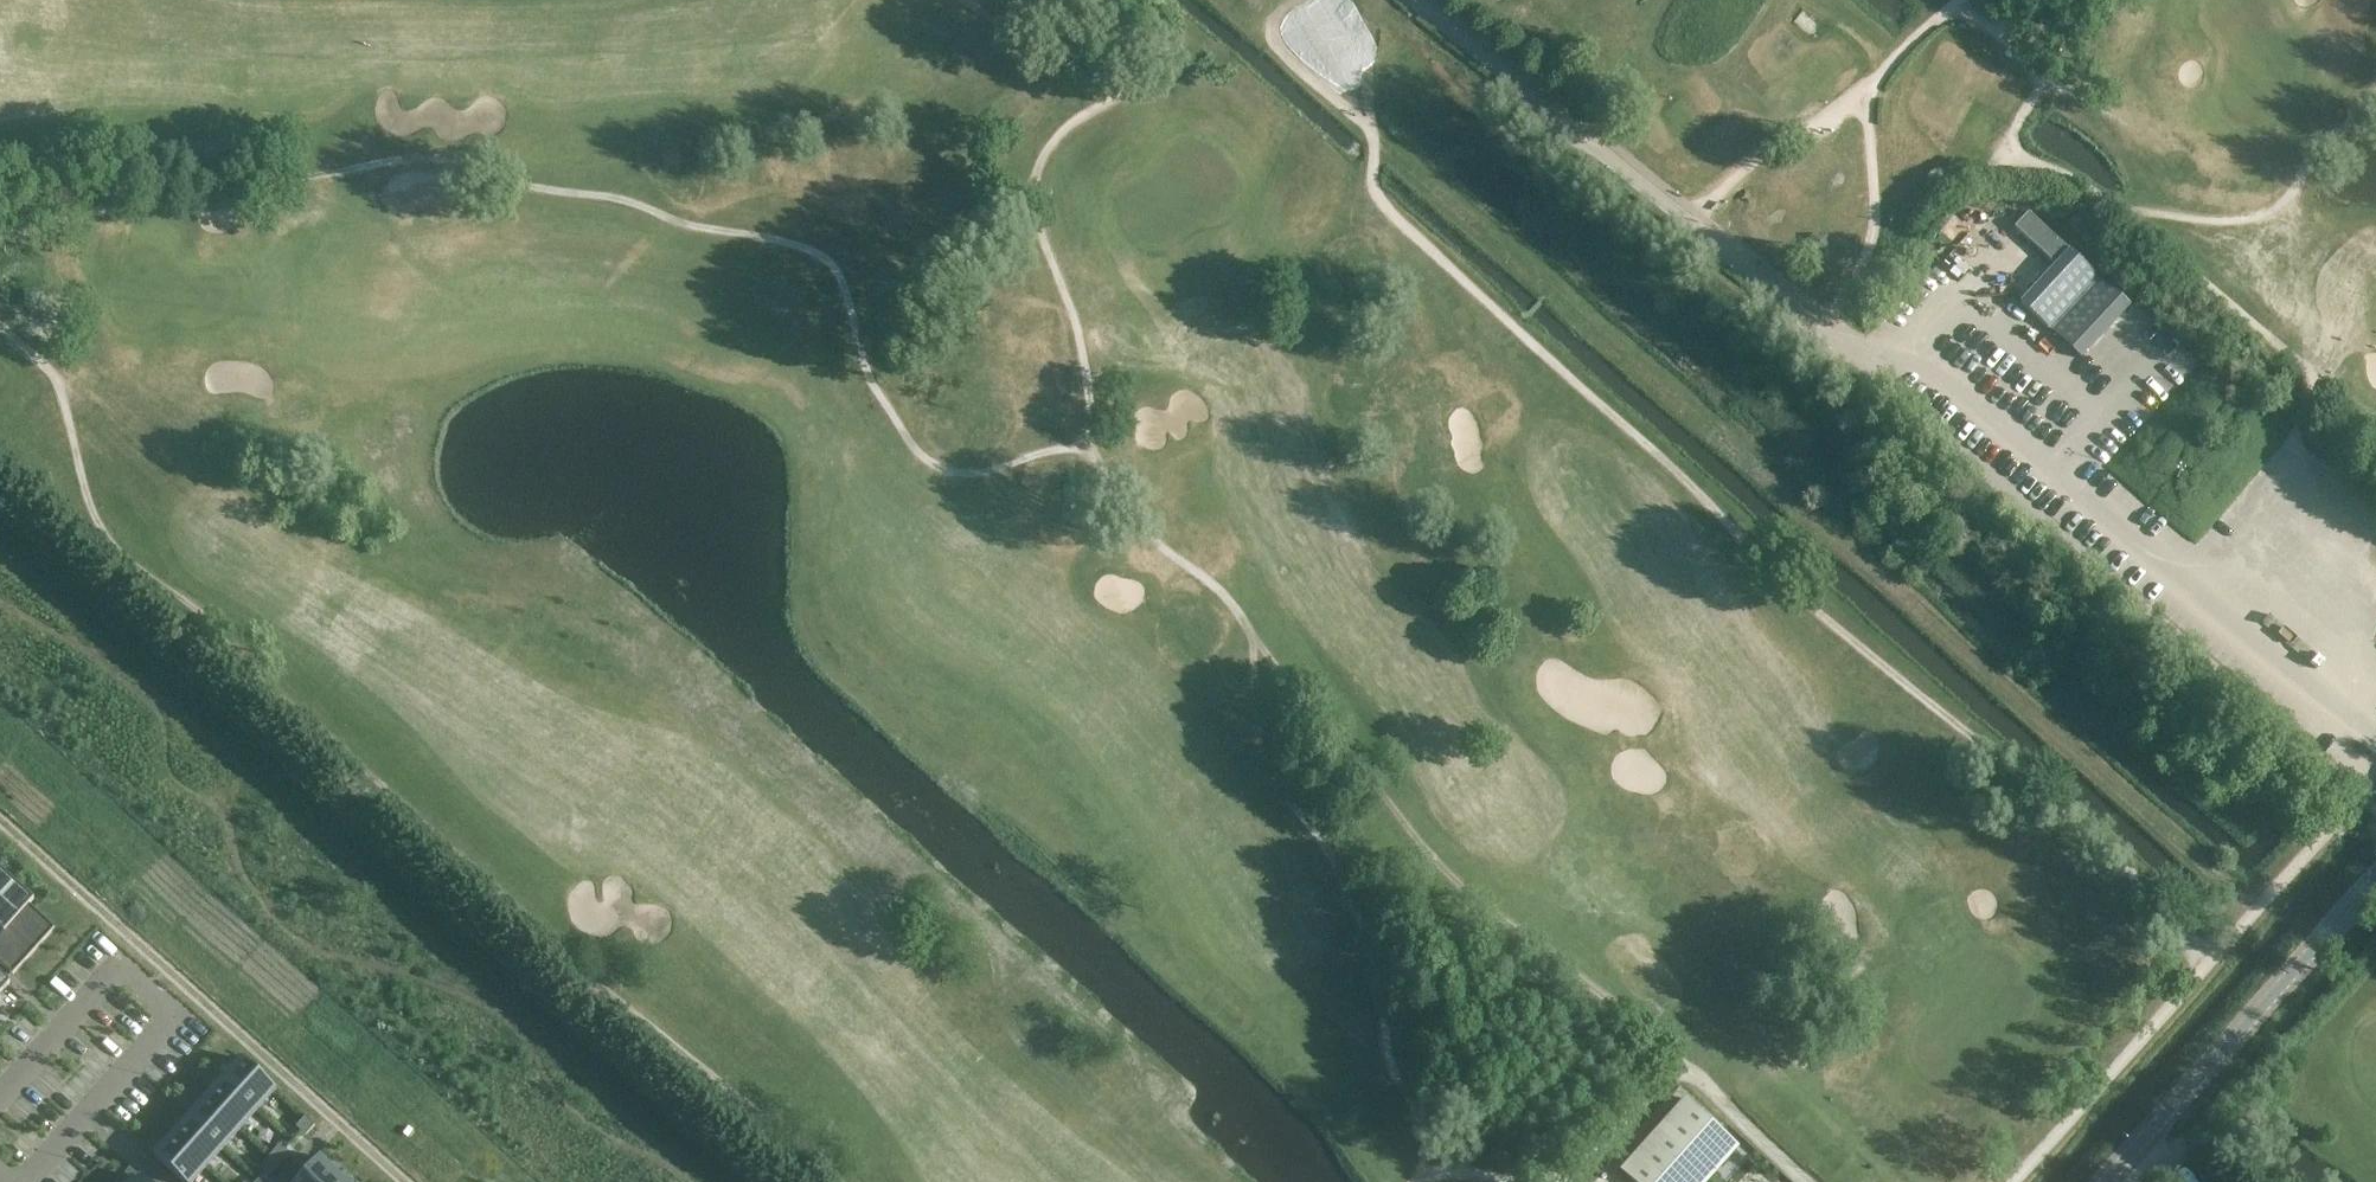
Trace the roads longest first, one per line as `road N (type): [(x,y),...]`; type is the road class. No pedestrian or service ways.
road 1 (track): [(408,1181),(0,815)]
road 2 (tertiary): [(2102,1181),(2375,877)]

